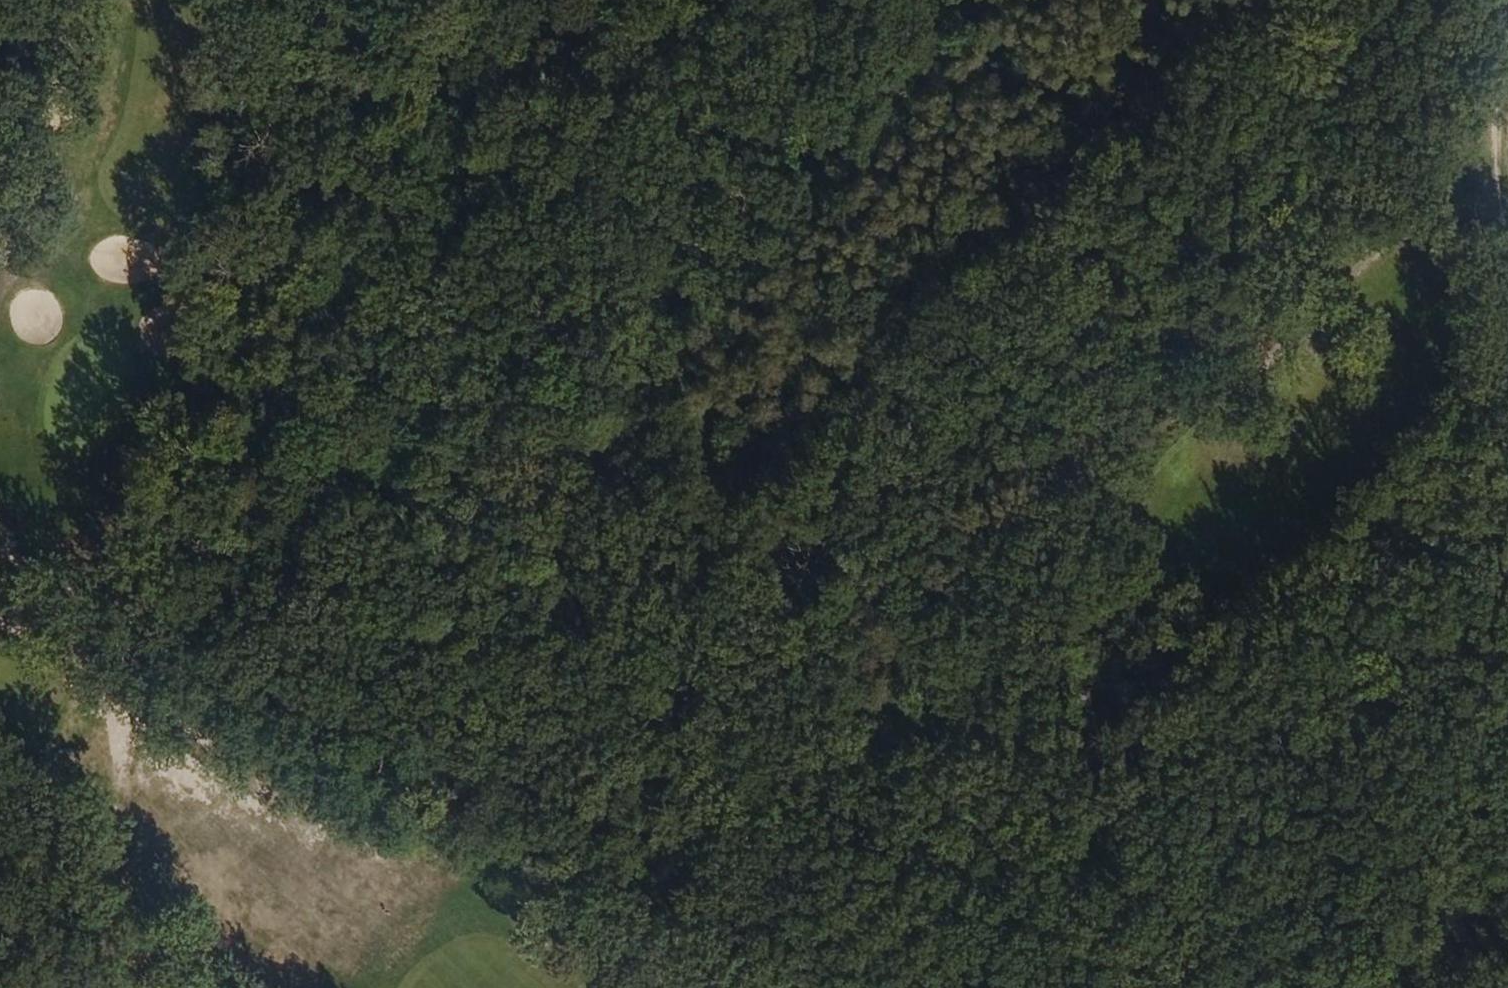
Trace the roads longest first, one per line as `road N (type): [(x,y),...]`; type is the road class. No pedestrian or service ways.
road 1 (track): [(0,544),(169,678),(112,846),(315,987)]
road 2 (track): [(1507,241),(1495,211),(1507,105)]

